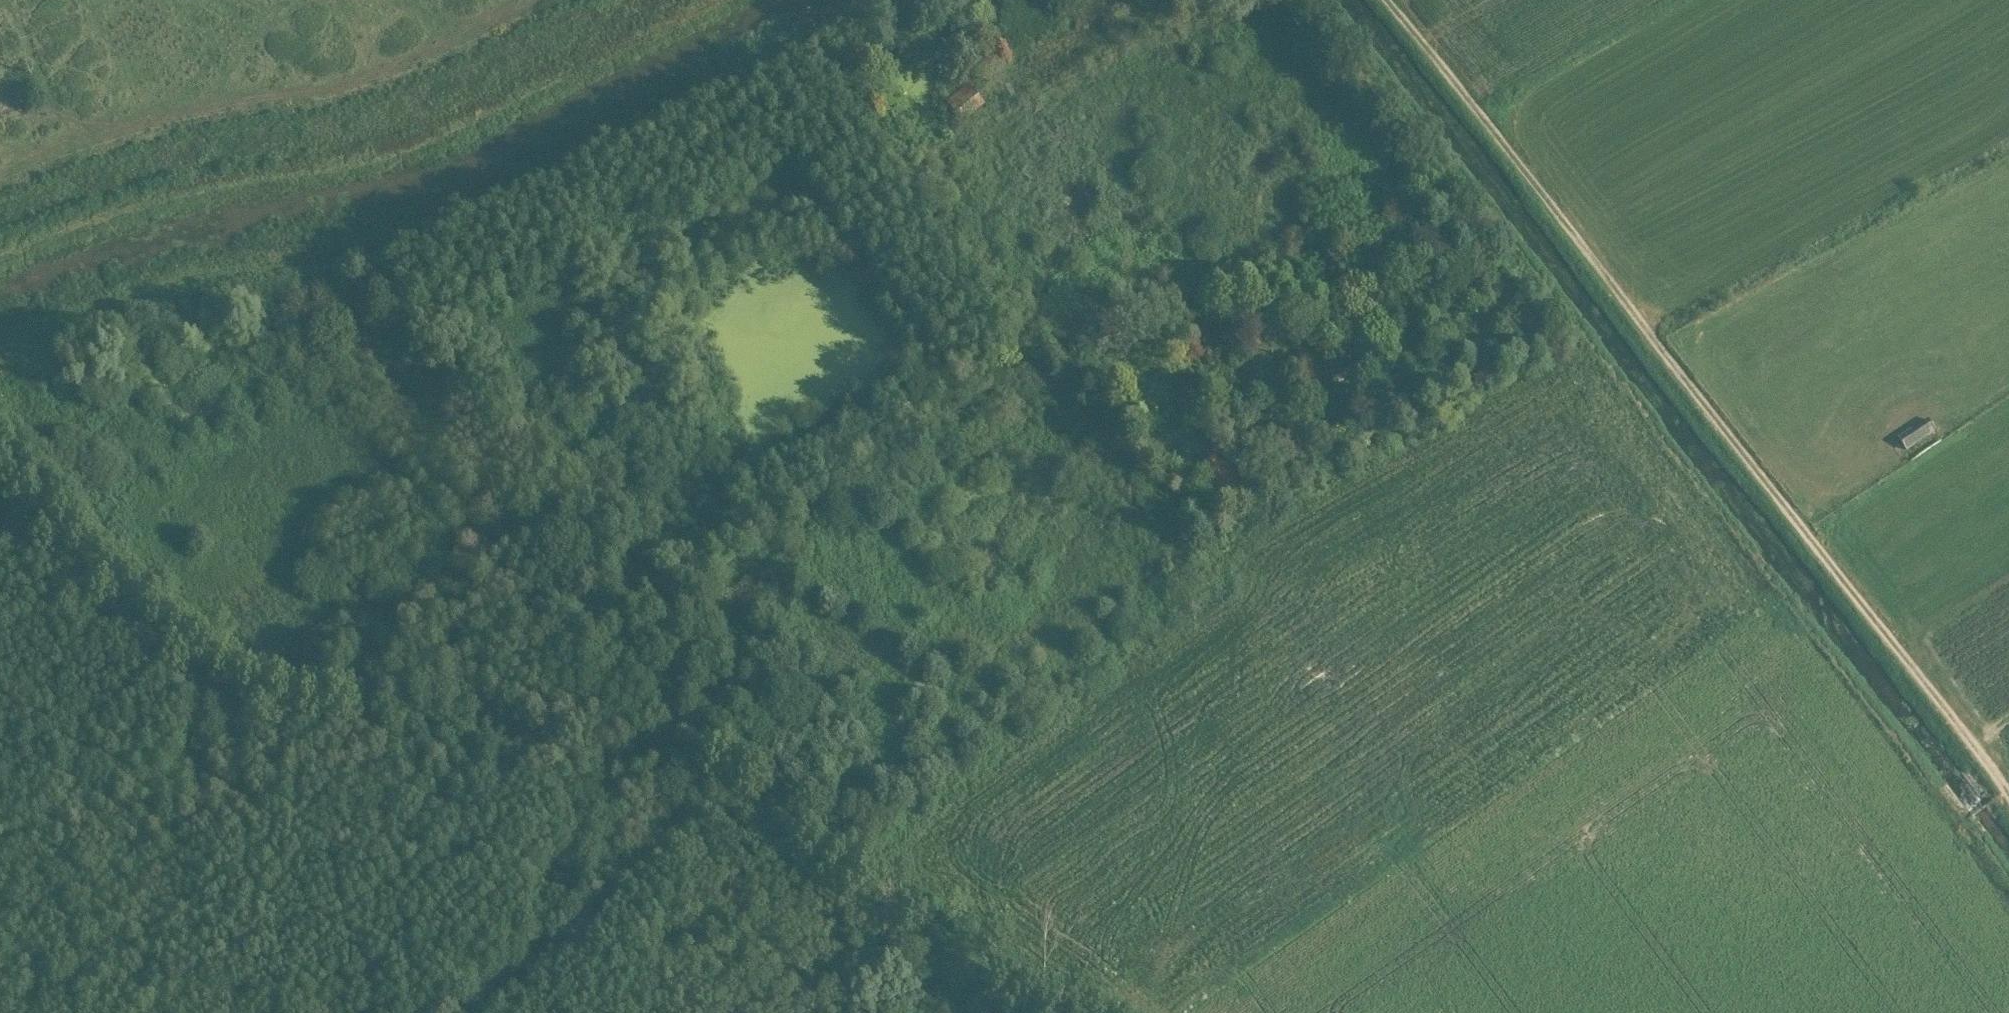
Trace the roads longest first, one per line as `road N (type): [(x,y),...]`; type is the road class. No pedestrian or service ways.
road 1 (track): [(2008,798),(1382,0)]
road 2 (track): [(0,354),(200,278),(392,248),(543,187),(929,0)]
road 3 (track): [(0,264),(179,203),(423,143),(730,0)]
road 4 (track): [(0,510),(31,525),(217,690),(275,719),(582,745)]
road 5 (track): [(1316,0),(1580,340)]

